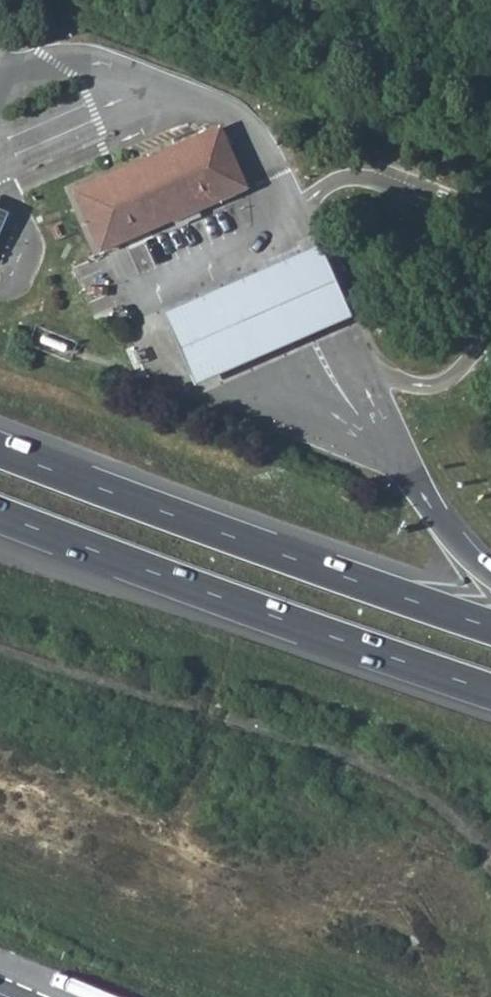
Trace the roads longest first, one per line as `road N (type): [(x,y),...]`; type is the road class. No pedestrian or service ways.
road 1 (trunk): [(490,627),(0,450)]
road 2 (trunk): [(0,515),(490,691)]

